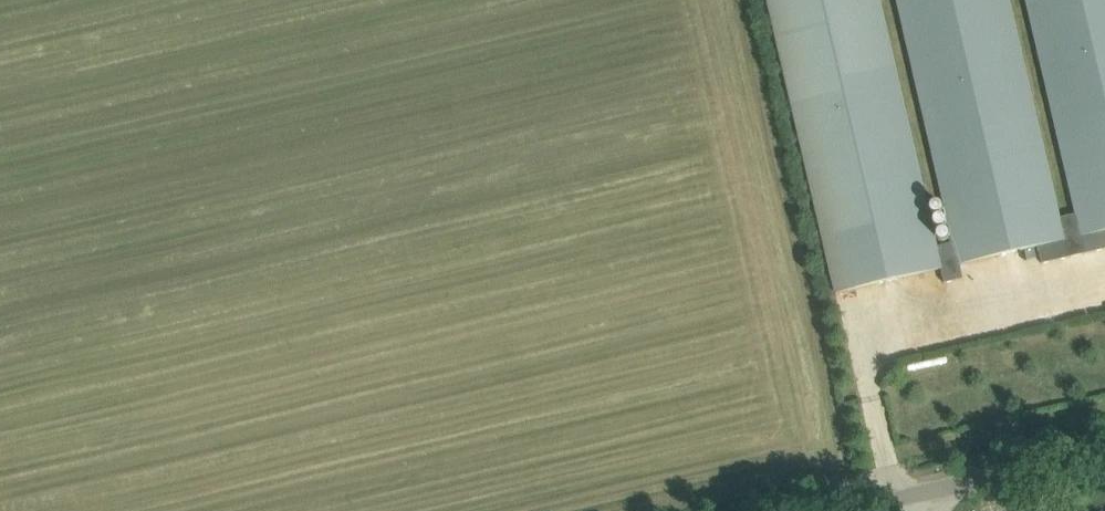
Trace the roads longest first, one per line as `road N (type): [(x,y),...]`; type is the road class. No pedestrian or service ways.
road 1 (unclassified): [(860,510),(1104,460)]

